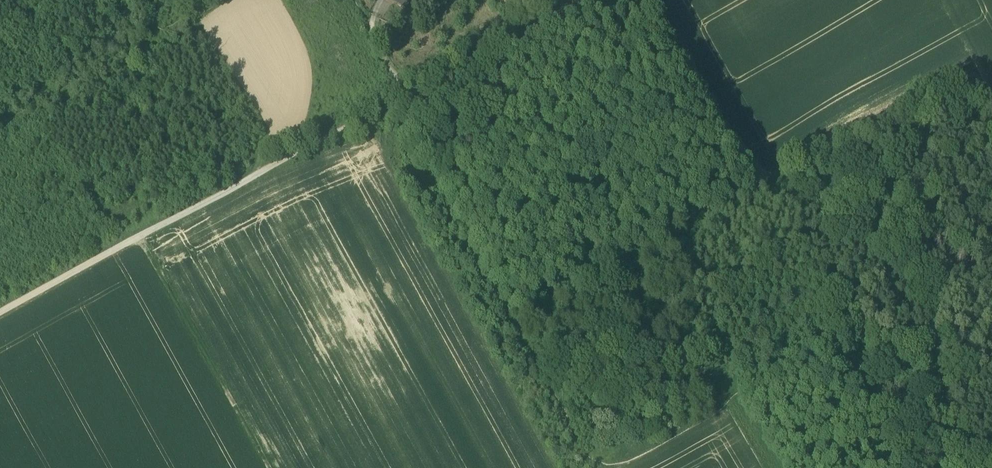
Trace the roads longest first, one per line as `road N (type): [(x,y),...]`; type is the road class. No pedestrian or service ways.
road 1 (track): [(0,314),(403,96),(370,33),(379,0)]
road 2 (track): [(139,239),(270,467)]
road 3 (track): [(942,467),(897,386),(859,352),(815,352),(750,385)]
road 4 (unclassified): [(403,96),(580,0)]

